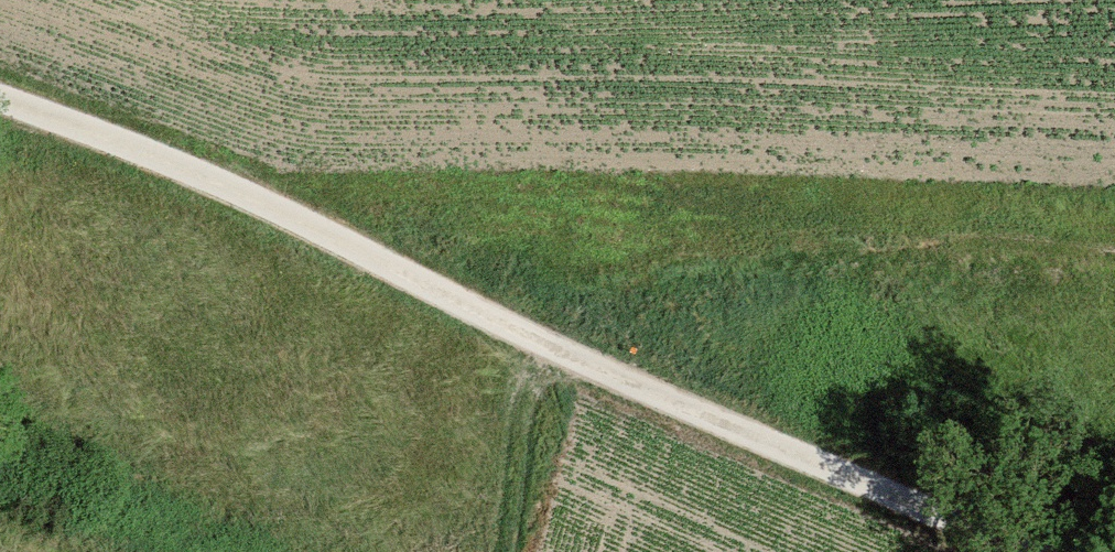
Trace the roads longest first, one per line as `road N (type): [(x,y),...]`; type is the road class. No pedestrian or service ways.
road 1 (track): [(0,81),(142,128),(1055,551)]
road 2 (track): [(590,338),(541,551)]

